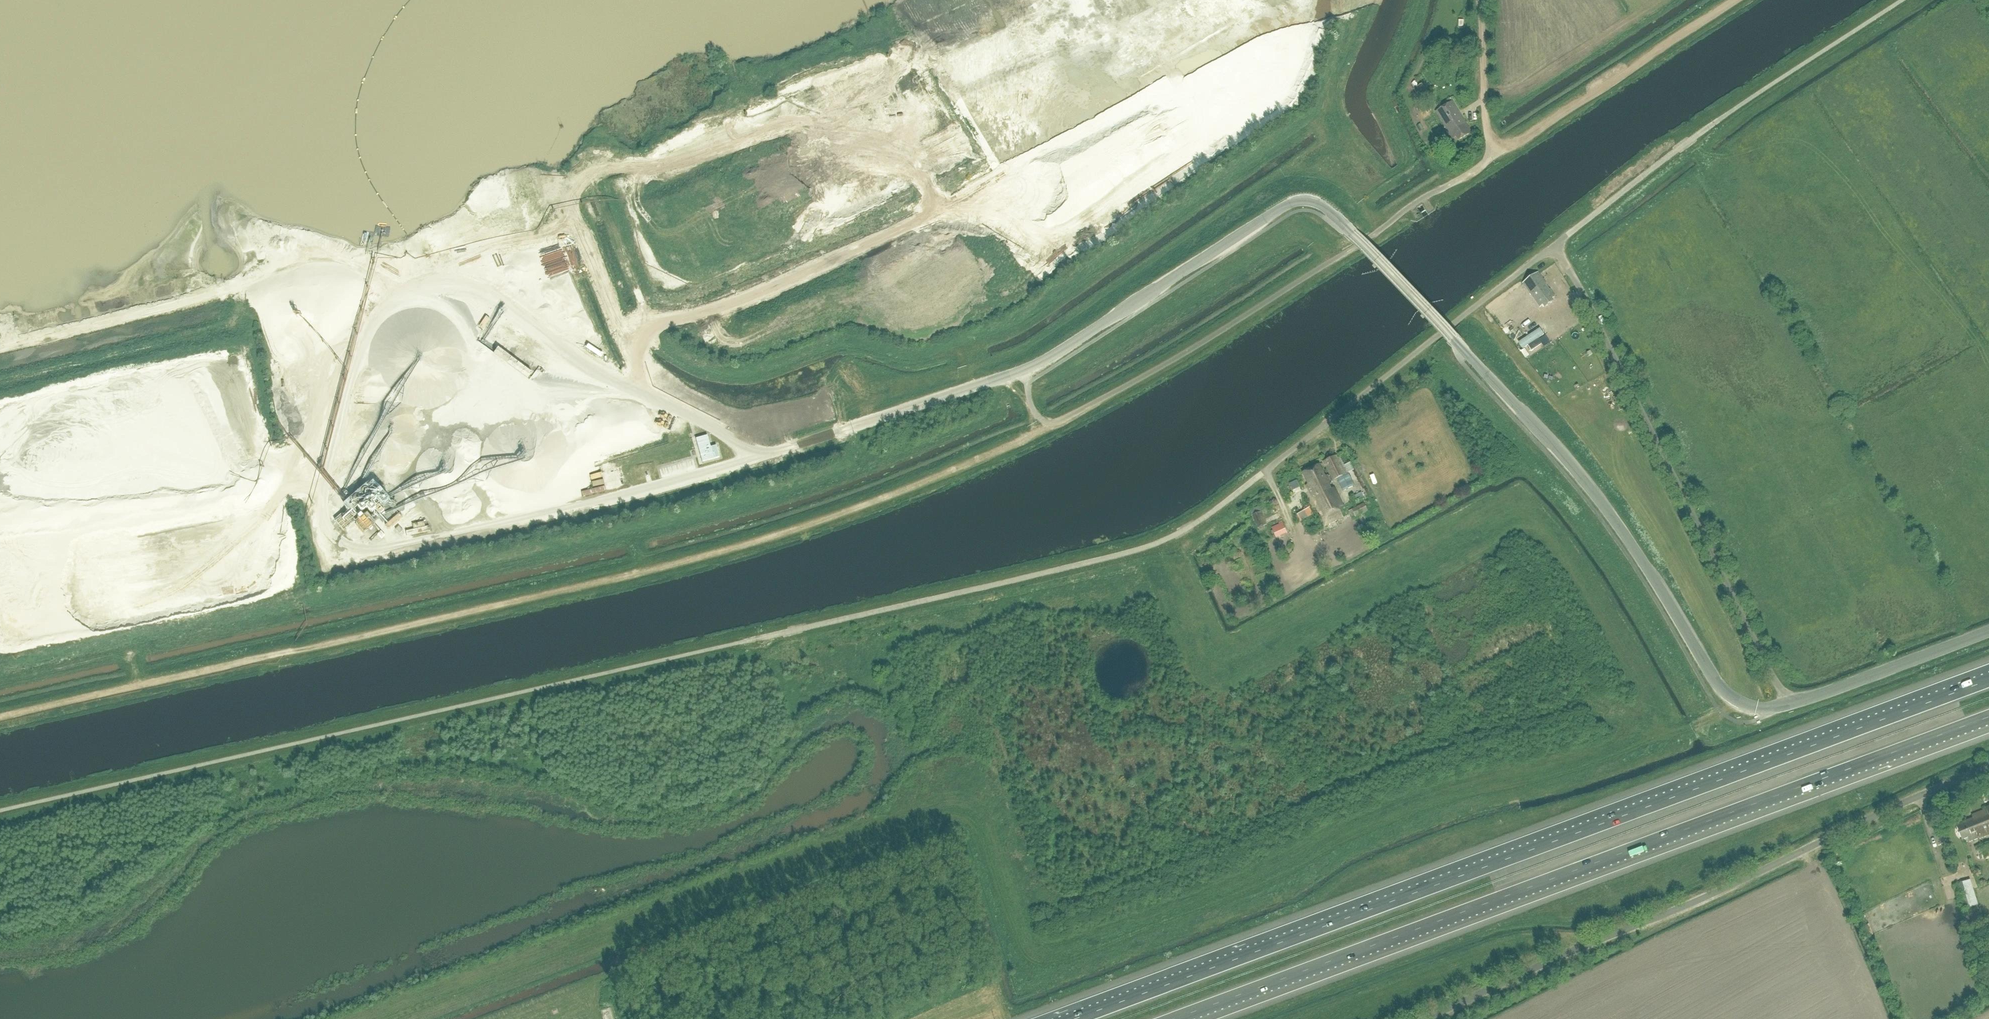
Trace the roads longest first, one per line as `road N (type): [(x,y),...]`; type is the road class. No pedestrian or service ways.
road 1 (track): [(0,717),(735,546),(929,479),(1059,422)]
road 2 (unclassified): [(1792,705),(1751,708),(1721,689),(1579,475),(1321,204),(1286,205),(1023,370)]
road 3 (motorway): [(1988,679),(1074,1018)]
road 4 (unclassified): [(1555,245),(1178,533),(1116,556),(786,632)]
road 5 (motorway): [(1179,1018),(1988,718)]
road 6 (unclassified): [(1059,422),(1177,358),(1486,162),(1479,0)]
road 7 (unclassified): [(1427,1018),(1988,767)]
road 8 (unclassified): [(1555,245),(1792,705)]
road 9 (unclassified): [(1023,370),(808,442),(591,501)]
road 10 (track): [(1732,0),(1489,155)]
road 11 (unclassified): [(1792,705),(1988,632)]
road 12 (unclassified): [(1555,245),(1696,136)]

